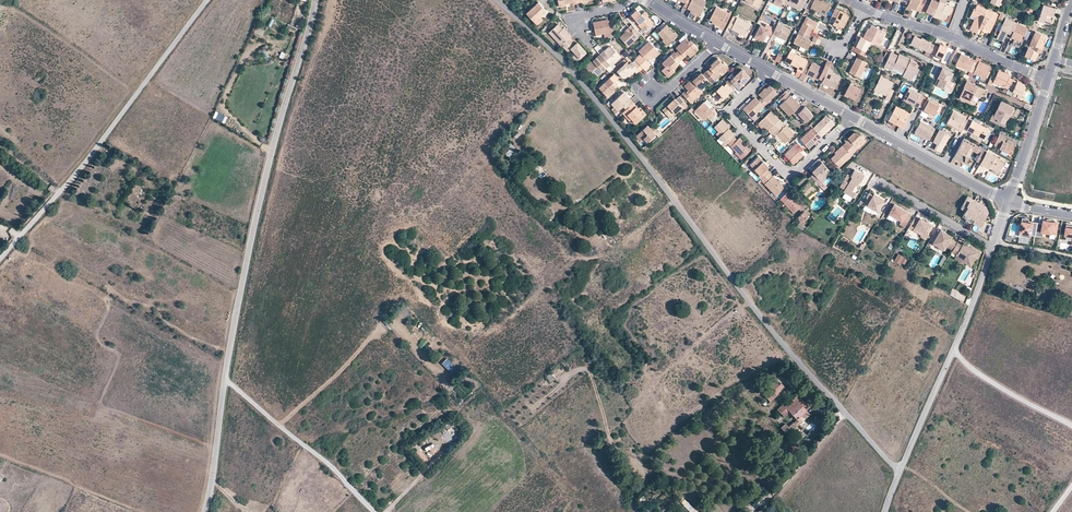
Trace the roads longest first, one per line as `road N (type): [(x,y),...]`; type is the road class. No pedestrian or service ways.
road 1 (unclassified): [(498,0),(575,73),(796,359),(900,472)]
road 2 (unclassified): [(206,511),(242,288),(317,0)]
road 3 (unclassified): [(0,272),(208,0)]
road 4 (residential): [(992,249),(900,472)]
road 5 (residential): [(769,71),(732,115),(788,174),(853,117)]
road 6 (track): [(225,380),(377,511)]
road 7 (residential): [(853,117),(1007,202)]
road 8 (track): [(954,351),(1071,426)]
road 9 (residential): [(992,249),(877,182)]
road 10 (residential): [(1047,80),(1007,202)]

